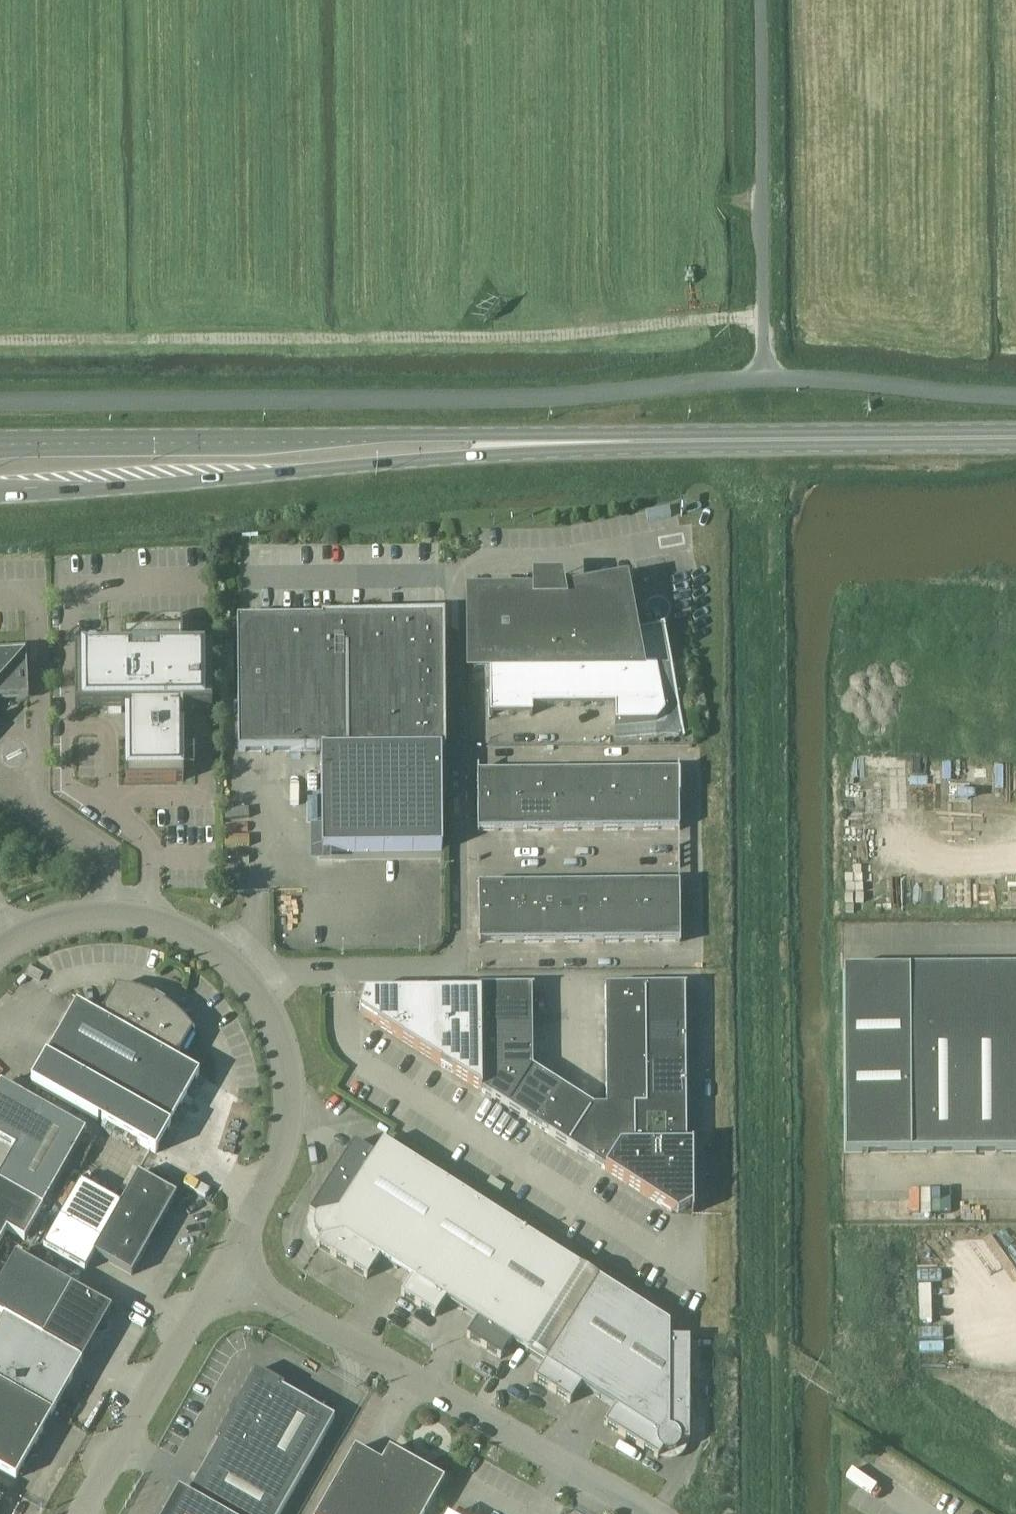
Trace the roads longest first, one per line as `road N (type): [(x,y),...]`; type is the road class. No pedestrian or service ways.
road 1 (unclassified): [(0,401),(573,397),(765,378)]
road 2 (primary): [(0,493),(694,440)]
road 3 (primary): [(694,440),(448,433),(0,443)]
road 4 (unclassified): [(222,1269),(272,1177),(287,1129),(284,1061),(254,989),(189,934),(114,914),(64,918),(0,947)]
road 5 (unclassified): [(653,1513),(222,1269)]
road 6 (unclassified): [(765,378),(759,0)]
road 7 (primary): [(694,440),(1015,437)]
road 8 (unclassified): [(82,1513),(222,1269)]
road 9 (unclassified): [(765,378),(1015,397)]

